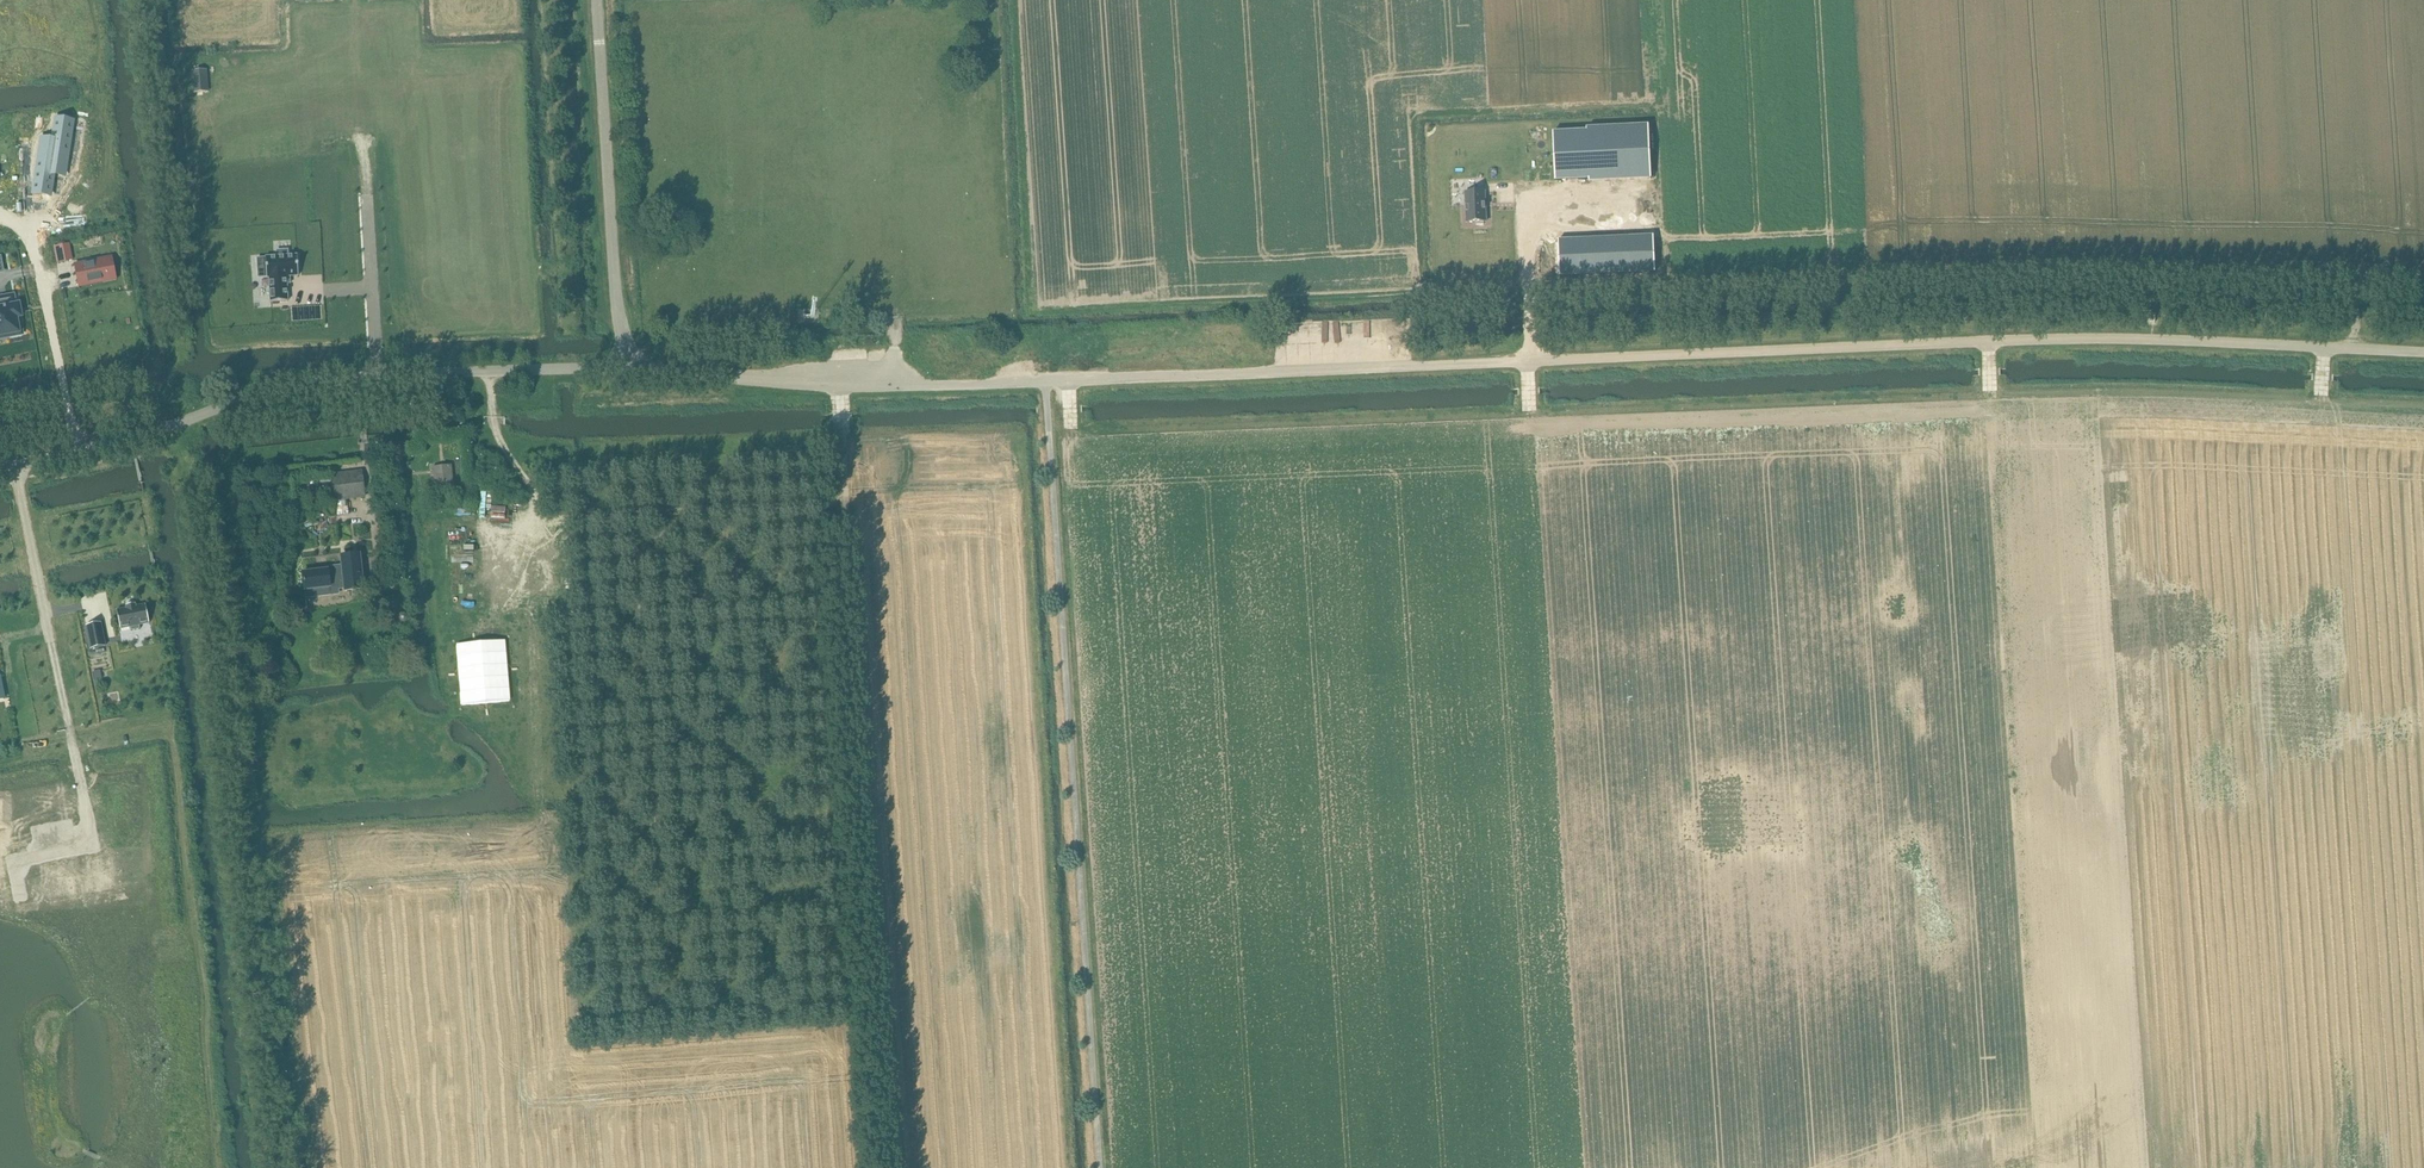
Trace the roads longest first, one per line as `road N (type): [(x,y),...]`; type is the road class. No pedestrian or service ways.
road 1 (unclassified): [(1045,381),(2015,340),(2423,352)]
road 2 (track): [(894,1167),(838,384)]
road 3 (unclassified): [(0,469),(310,382),(624,368)]
road 4 (unclassified): [(624,368),(822,384),(1045,381)]
road 5 (unclassified): [(624,368),(596,0)]
road 6 (track): [(1416,291),(1668,281)]

